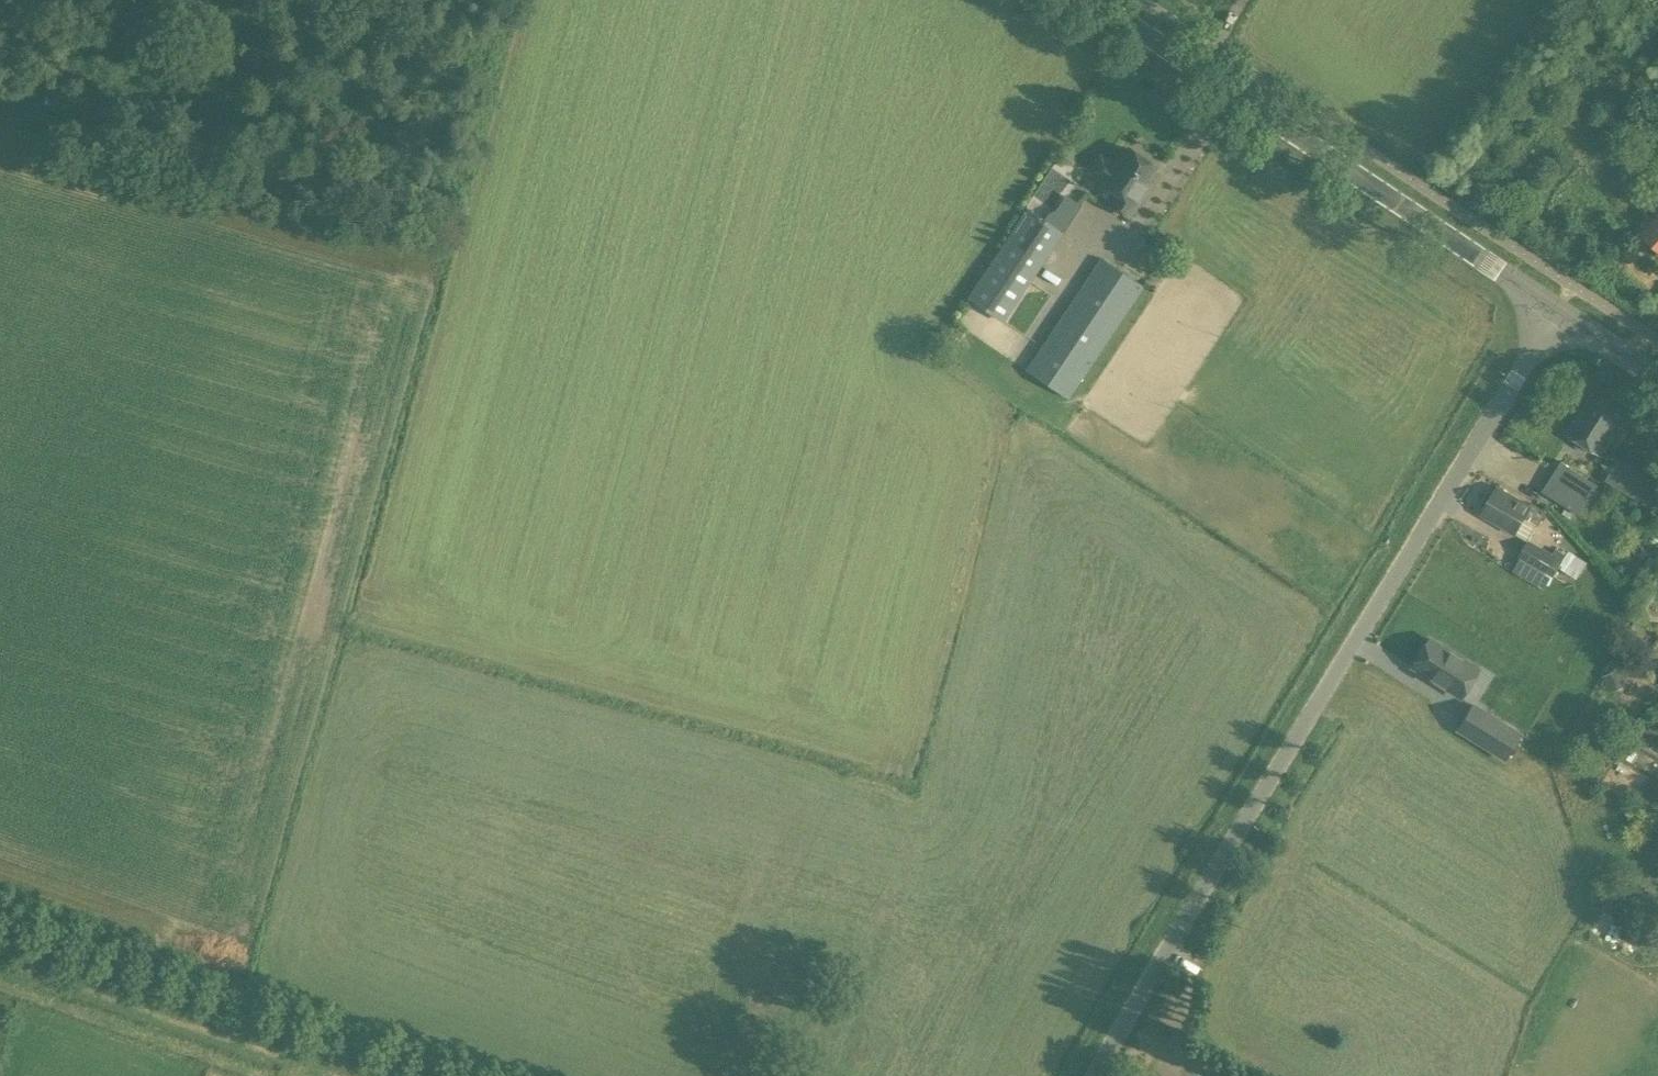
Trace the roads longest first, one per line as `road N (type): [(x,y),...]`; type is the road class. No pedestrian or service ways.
road 1 (unclassified): [(1093,1075),(1557,312)]
road 2 (tertiary): [(1557,312),(1095,0)]
road 3 (unclassified): [(407,1075),(0,935)]

